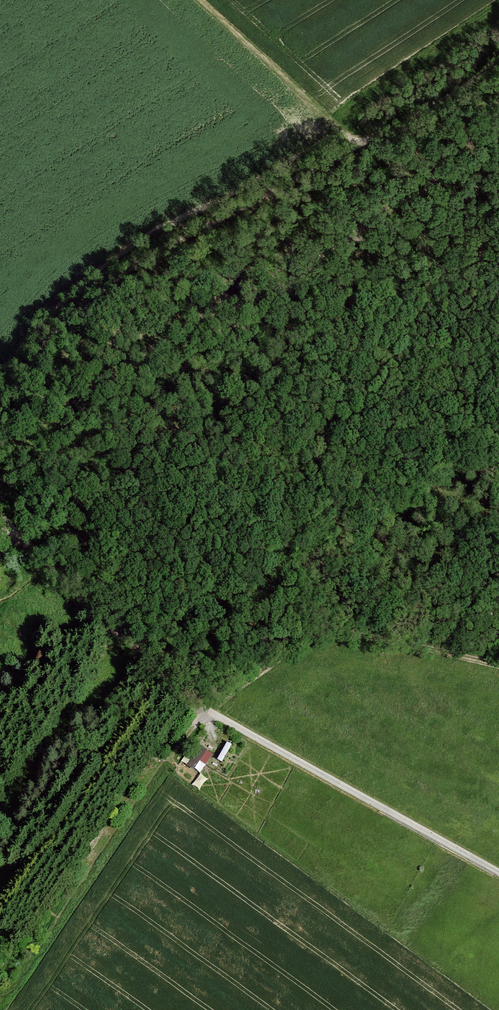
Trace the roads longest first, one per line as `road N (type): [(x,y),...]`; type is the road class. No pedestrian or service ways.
road 1 (track): [(206,709),(16,988),(0,997)]
road 2 (track): [(498,872),(206,709)]
road 3 (track): [(498,662),(336,632),(309,639),(206,709)]
road 4 (track): [(206,709),(0,516)]
road 5 (track): [(203,0),(360,145)]
road 6 (track): [(360,145),(458,91),(498,59)]

